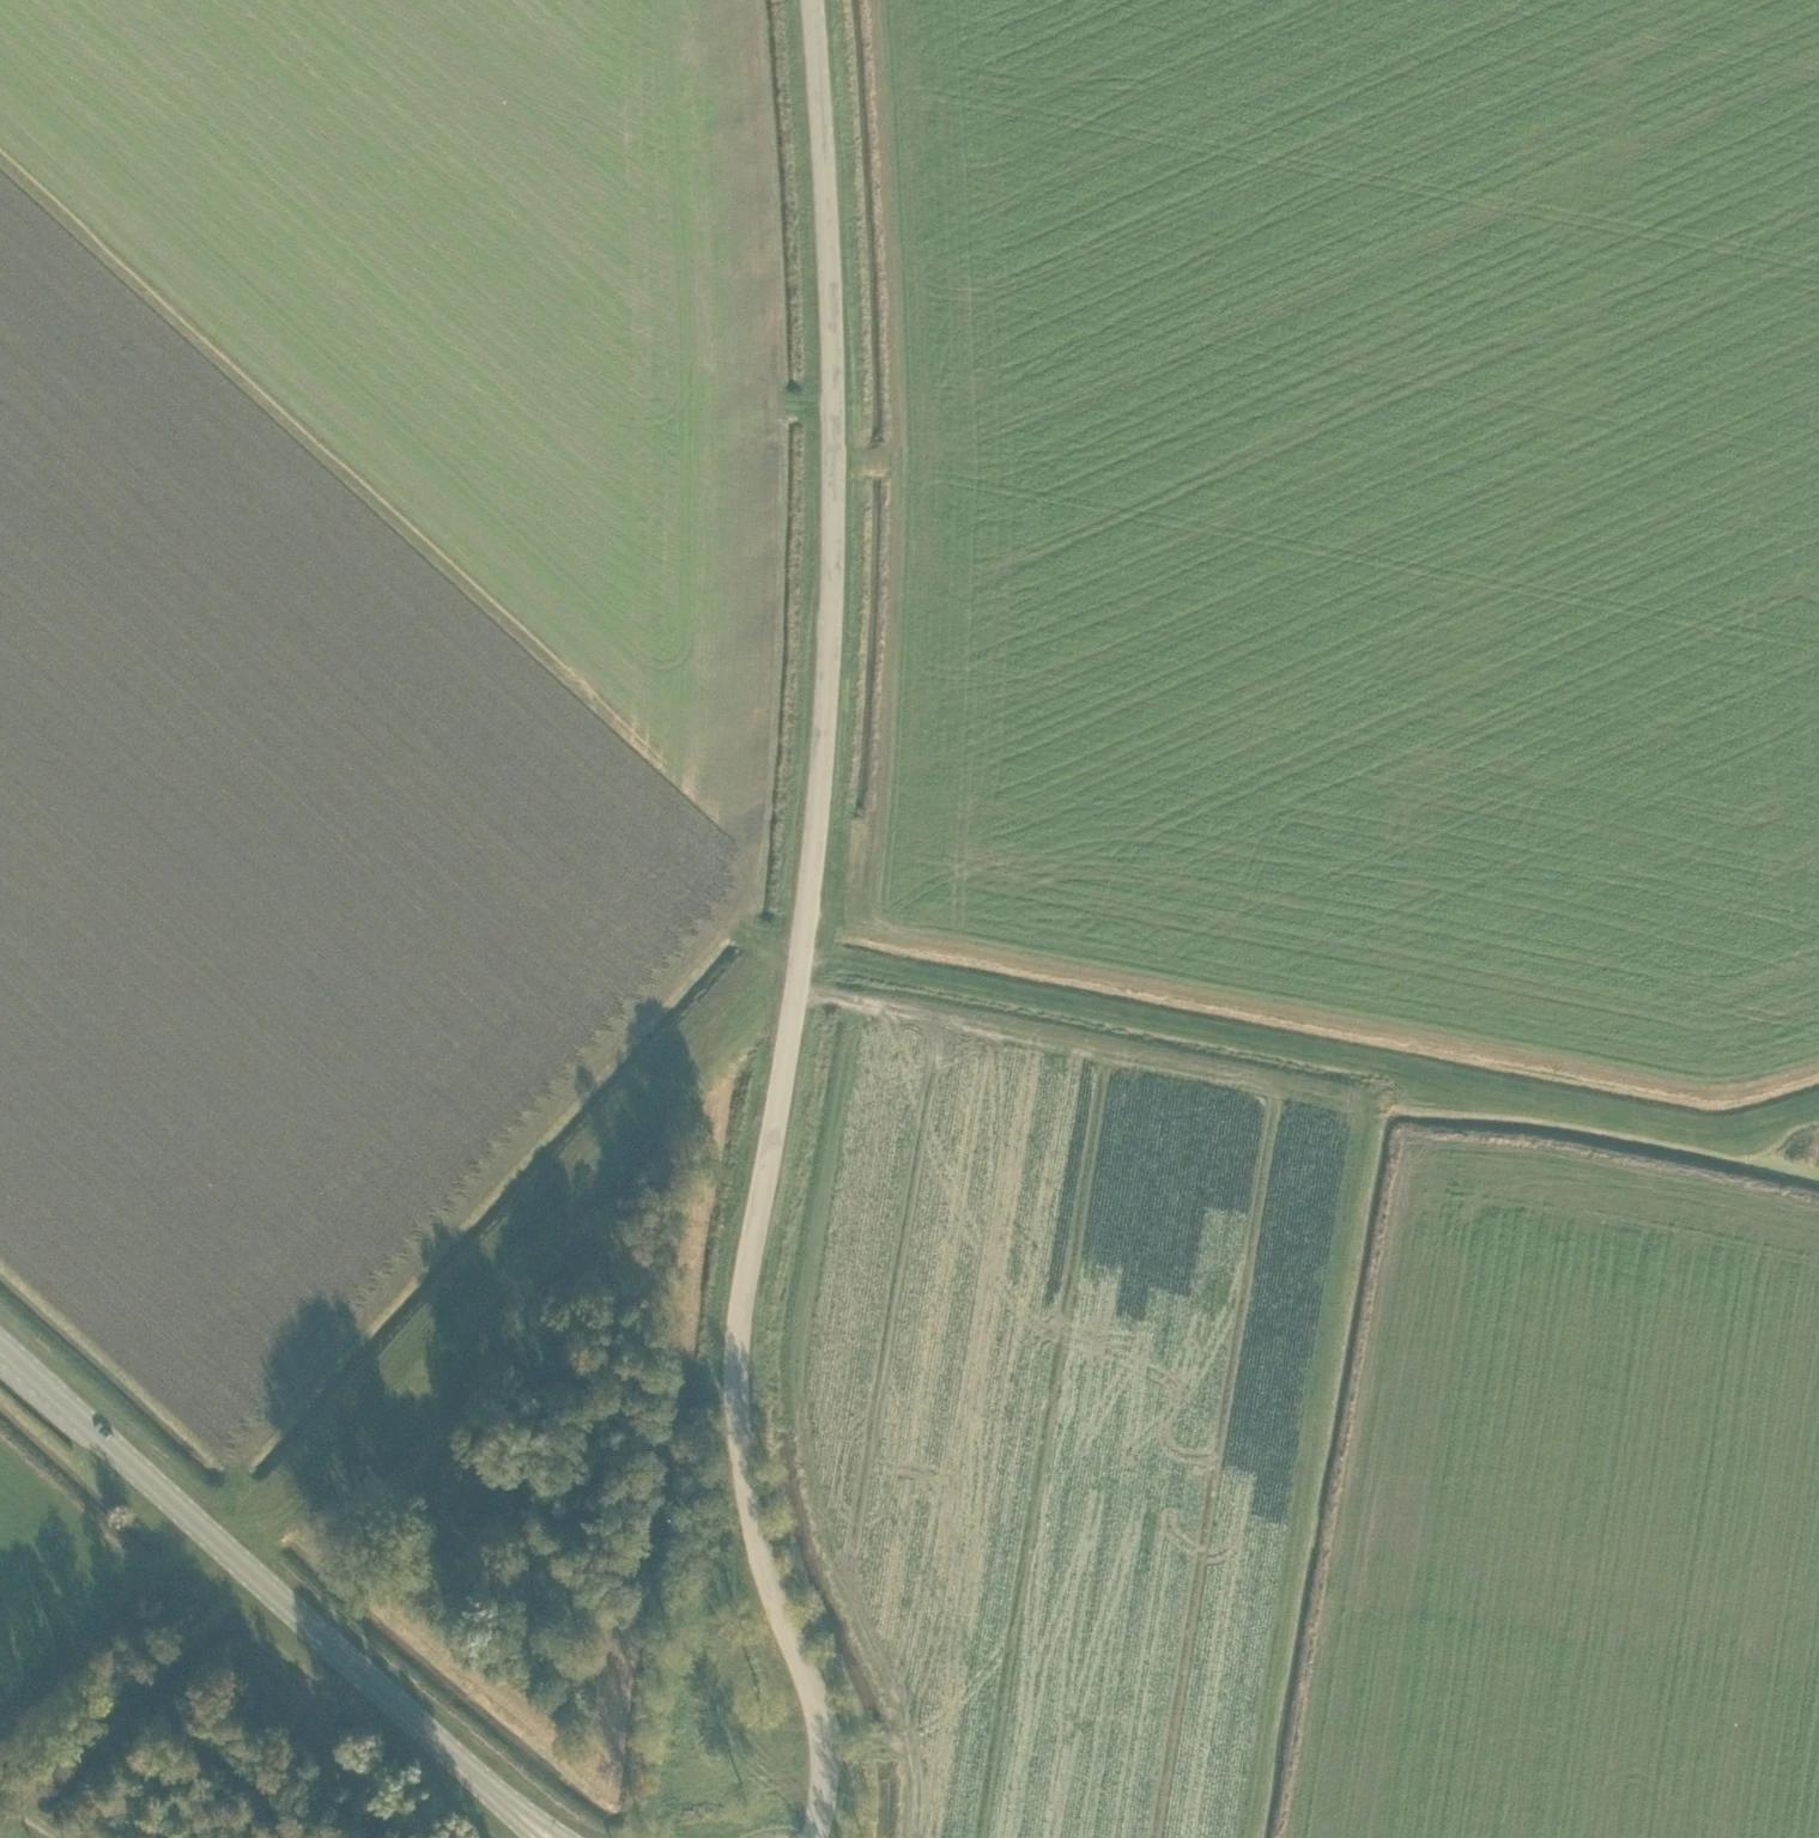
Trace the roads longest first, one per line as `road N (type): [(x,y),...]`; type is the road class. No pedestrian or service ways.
road 1 (tertiary): [(815,1837),(826,1747),(751,1513),(738,1416),(750,1260),(808,916),(835,559),(835,307),(812,0)]
road 2 (primary): [(521,1815),(0,1342)]

